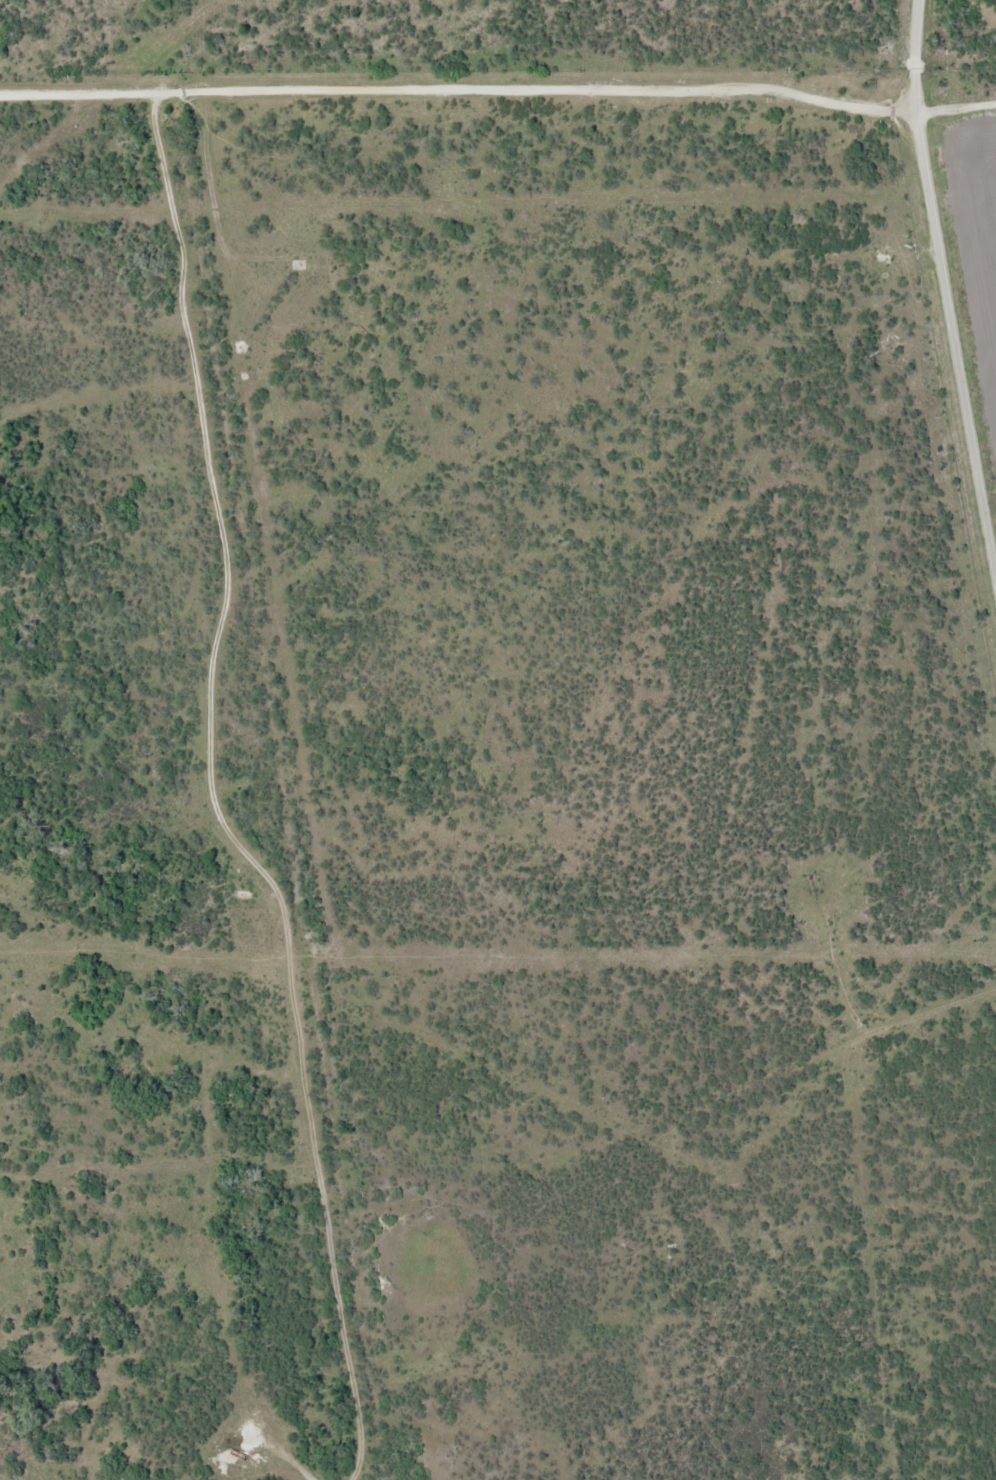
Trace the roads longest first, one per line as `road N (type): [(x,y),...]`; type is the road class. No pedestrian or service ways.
road 1 (track): [(905,101),(0,94)]
road 2 (residential): [(917,0),(905,101),(987,416),(995,534)]

